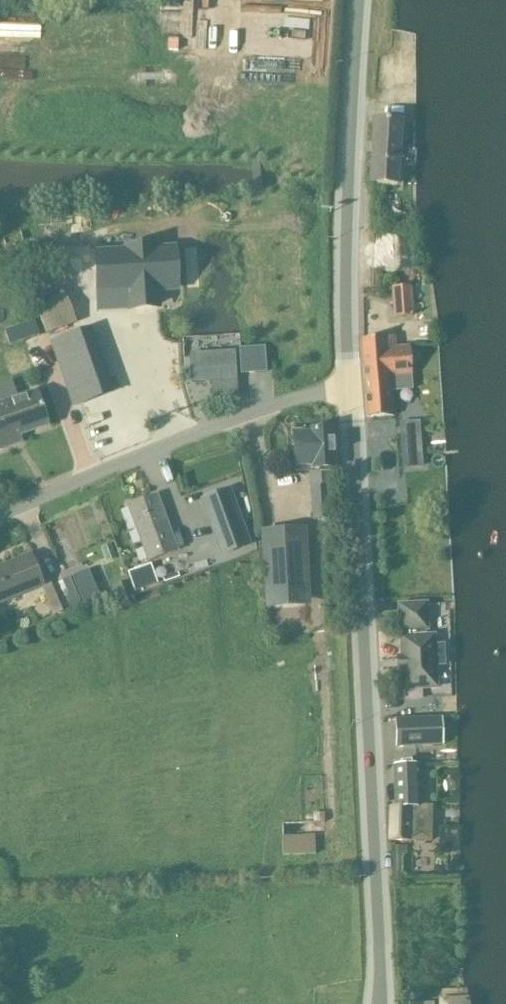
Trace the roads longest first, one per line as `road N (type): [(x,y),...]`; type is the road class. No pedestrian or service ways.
road 1 (secondary): [(379,1003),(351,385)]
road 2 (secondary): [(351,385),(347,228),(360,0)]
road 3 (unclassified): [(0,515),(246,416),(351,385)]

